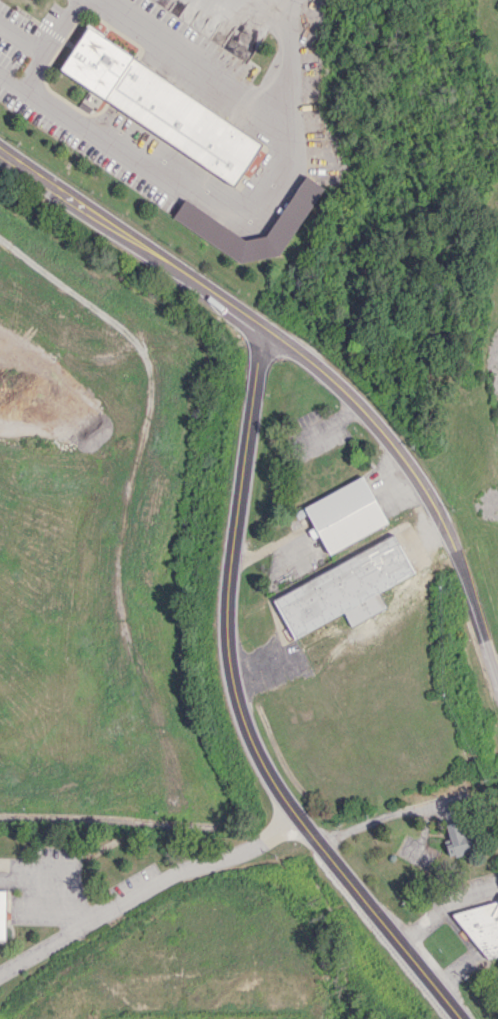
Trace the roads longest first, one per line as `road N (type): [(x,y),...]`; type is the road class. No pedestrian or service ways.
road 1 (residential): [(460,1018),(294,819),(262,771),(235,704),(223,636),(261,328)]
road 2 (residential): [(455,550),(433,505),(342,387),(0,146)]
road 3 (trunk): [(455,550),(497,681)]

